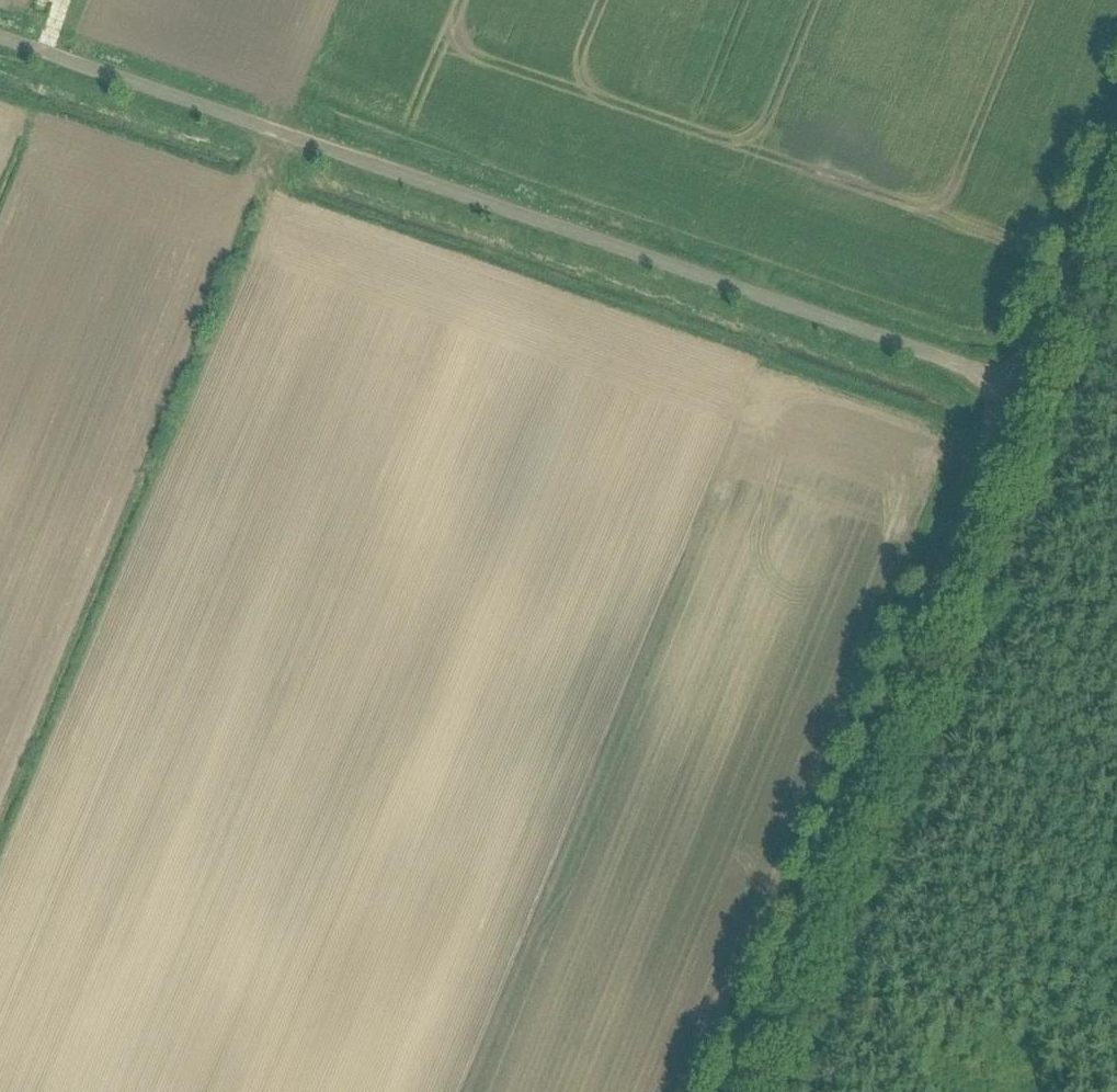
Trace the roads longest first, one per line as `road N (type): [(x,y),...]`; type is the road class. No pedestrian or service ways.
road 1 (unclassified): [(988,391),(0,49)]
road 2 (unclassified): [(703,1091),(988,391)]
road 3 (unclassified): [(988,391),(1116,77)]

